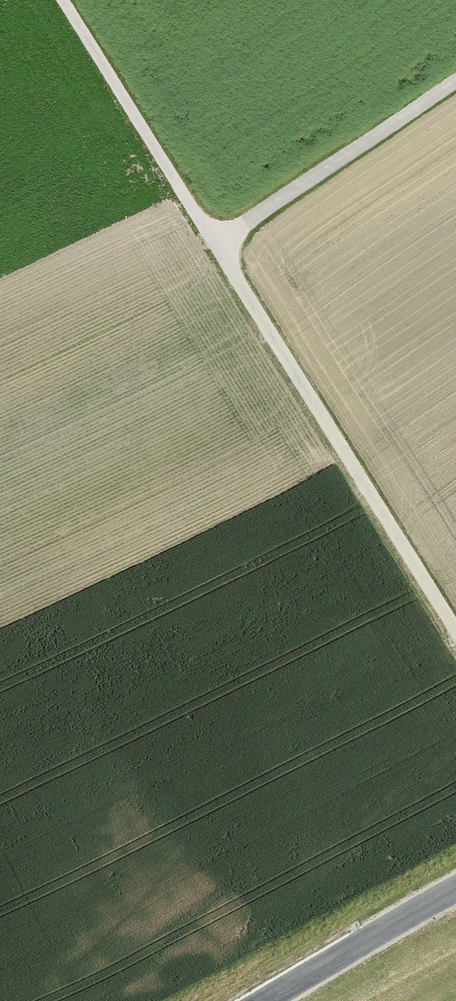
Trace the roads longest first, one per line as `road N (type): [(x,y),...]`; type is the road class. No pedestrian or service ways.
road 1 (track): [(63,0),(455,628)]
road 2 (track): [(215,242),(455,81)]
road 3 (tertiary): [(455,887),(270,1000)]

